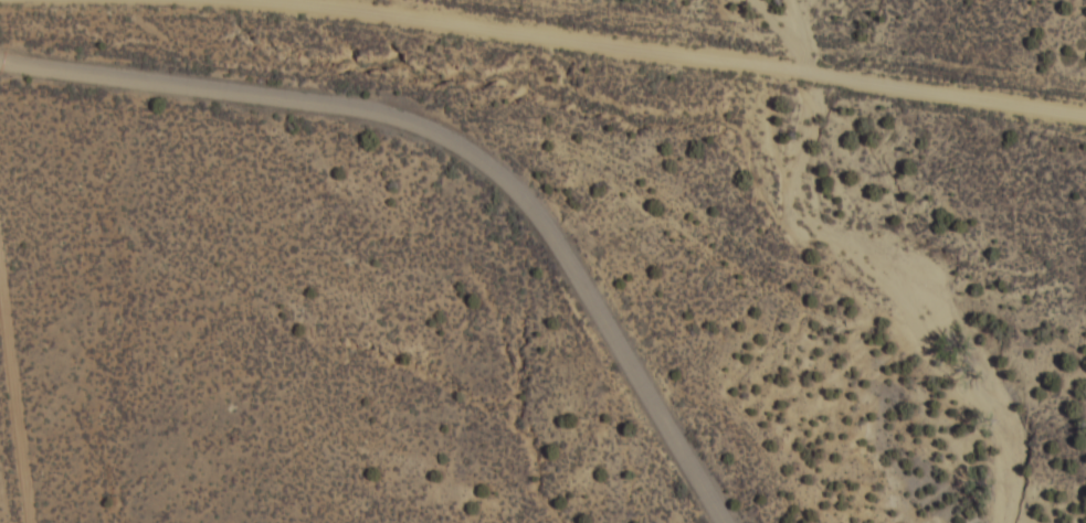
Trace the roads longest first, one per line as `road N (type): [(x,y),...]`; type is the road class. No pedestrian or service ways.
road 1 (residential): [(0,55),(372,109),(447,132),(517,184),(548,222),(727,522)]
road 2 (residential): [(260,0),(634,52),(778,62),(1085,112)]

